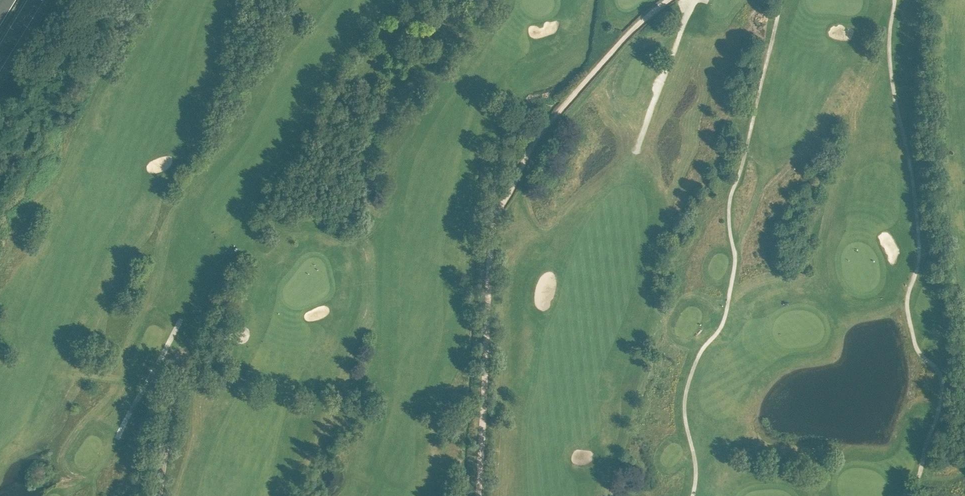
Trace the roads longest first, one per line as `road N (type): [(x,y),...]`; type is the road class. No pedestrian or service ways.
road 1 (track): [(668,0),(533,144),(493,221),(479,495)]
road 2 (track): [(894,0),(890,63),(919,241),(907,309),(916,348),(942,385),(919,478),(904,495)]
road 3 (track): [(692,495),(686,393),(728,304),(735,261),(729,204),(783,0)]
road 4 (track): [(0,272),(29,211),(59,177),(137,0)]
road 5 (track): [(161,495),(182,355)]

